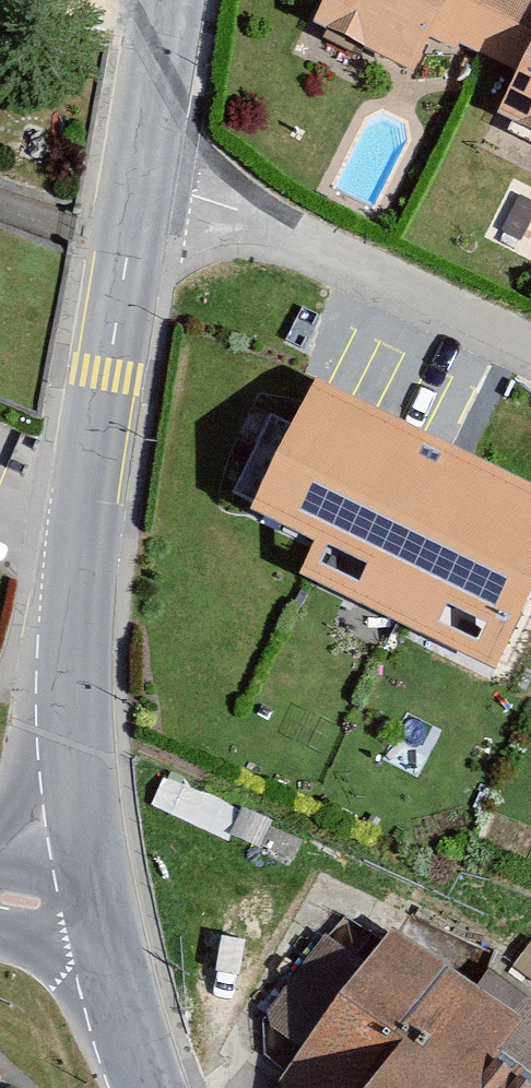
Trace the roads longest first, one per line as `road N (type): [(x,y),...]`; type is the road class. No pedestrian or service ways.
road 1 (secondary): [(133,171),(82,522),(67,688),(99,903)]
road 2 (residential): [(133,171),(273,221),(530,349)]
road 3 (secondary): [(99,903),(147,1087)]
road 4 (secondary): [(165,0),(133,171)]

